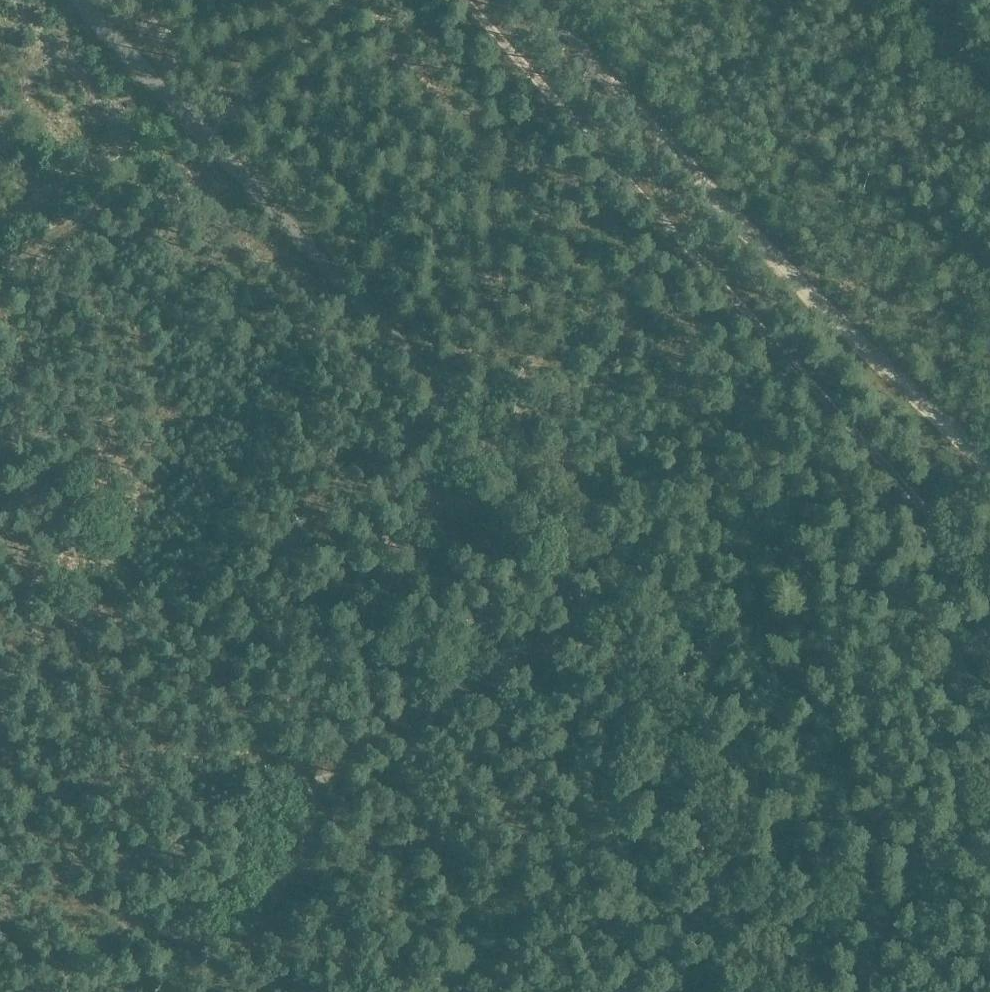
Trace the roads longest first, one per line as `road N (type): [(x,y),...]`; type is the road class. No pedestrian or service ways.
road 1 (unclassified): [(772,991),(597,589),(428,375),(79,0)]
road 2 (track): [(989,581),(465,0)]
road 3 (track): [(248,991),(245,951),(323,799),(0,425)]
road 4 (track): [(534,0),(749,230),(989,461)]
road 5 (track): [(0,278),(223,118),(352,0)]
road 6 (track): [(0,924),(84,909),(222,952),(245,951)]

